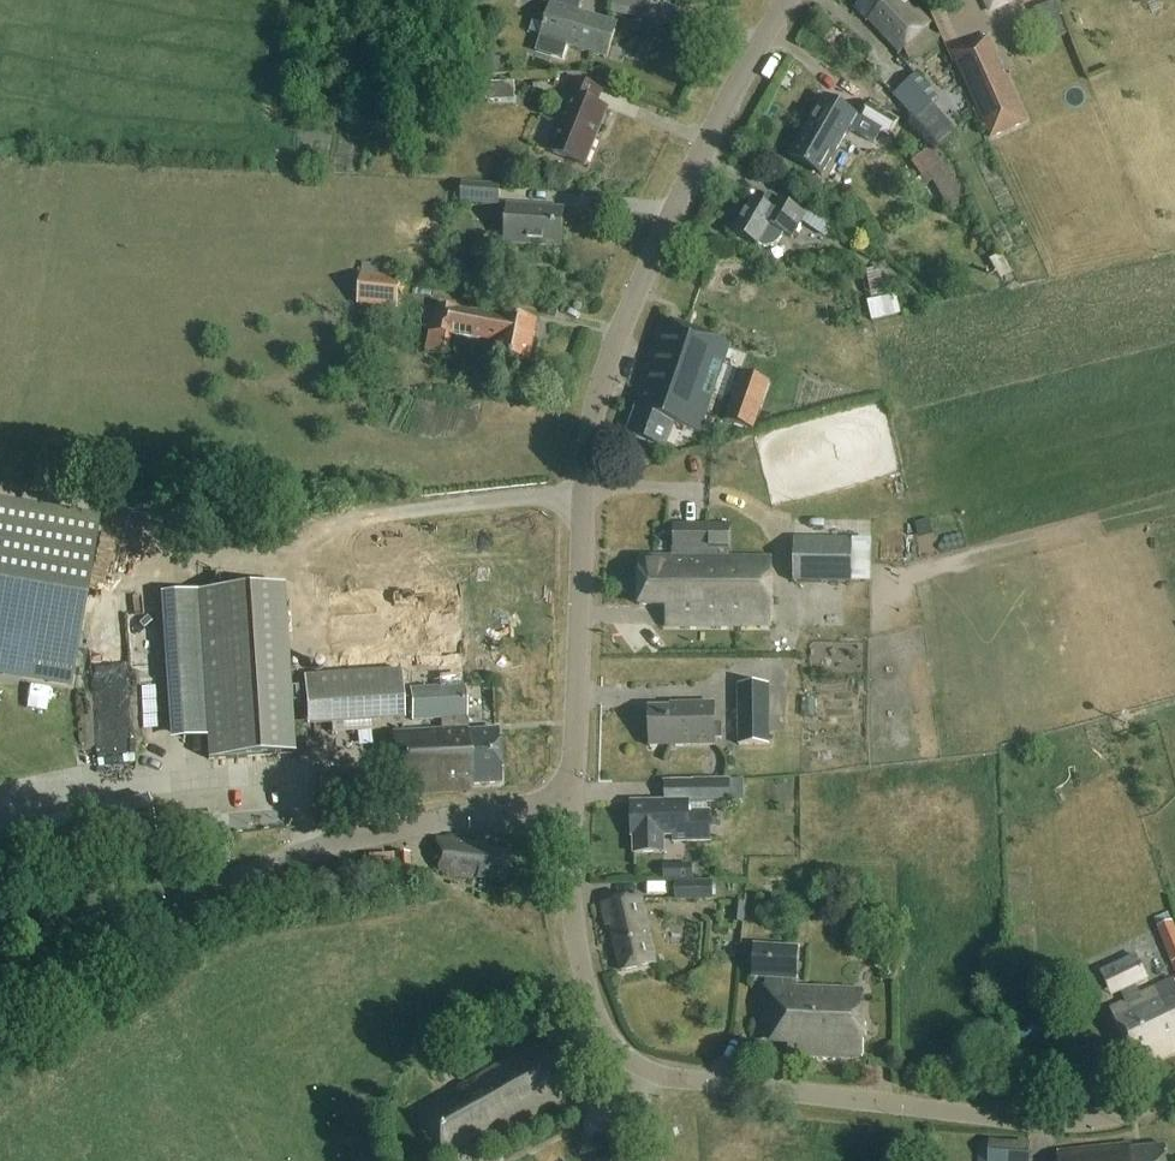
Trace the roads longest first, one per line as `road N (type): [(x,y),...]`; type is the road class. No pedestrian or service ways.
road 1 (unclassified): [(574,802),(592,419),(649,266),(721,112),(789,0)]
road 2 (unclassified): [(0,1001),(102,938),(313,850),(574,802)]
road 3 (unclassified): [(650,1071),(1073,1124),(1174,1092)]
road 4 (unclassified): [(650,1071),(611,1039),(584,977),(572,898),(574,802)]

